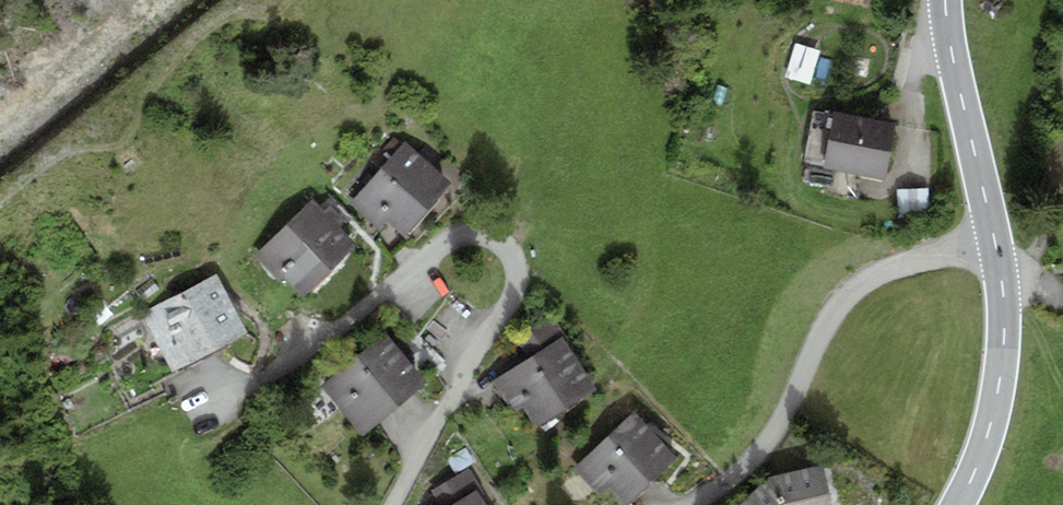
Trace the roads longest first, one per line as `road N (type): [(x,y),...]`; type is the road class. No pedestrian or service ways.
road 1 (residential): [(392,504),(510,299),(517,263),(498,240),(444,245),(346,321),(201,412)]
road 2 (residential): [(996,243),(899,265),(858,291),(825,332),(755,459),(694,504)]
road 3 (secondary): [(958,504),(987,440),(1001,378),(996,243)]
road 4 (secondary): [(996,243),(946,0)]
road 5 (track): [(1001,286),(1041,245),(1062,172)]

